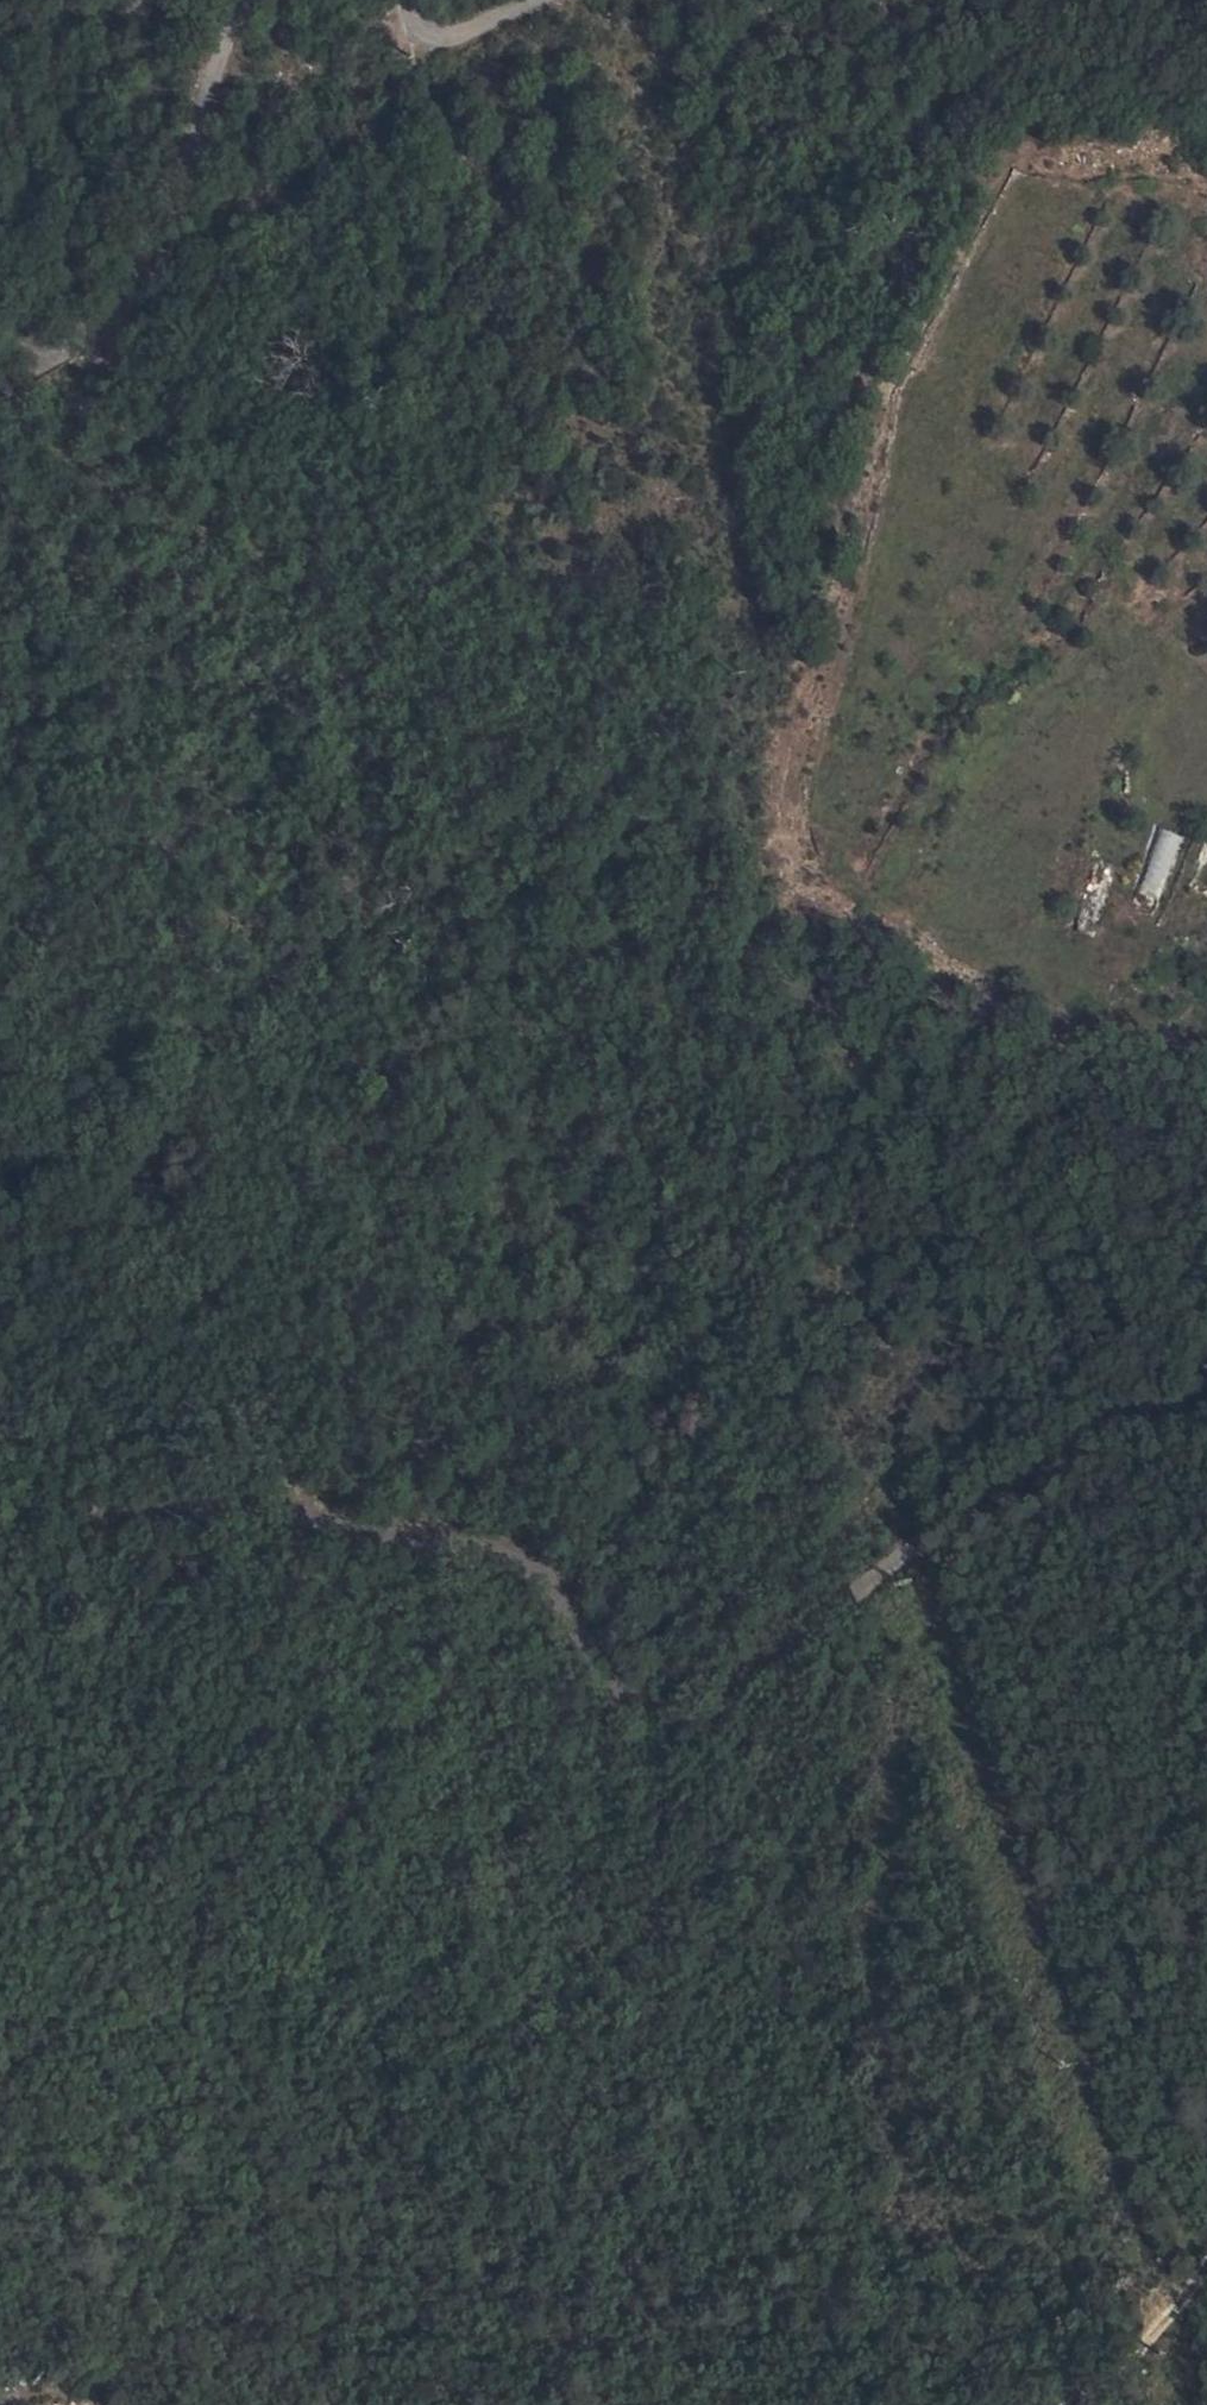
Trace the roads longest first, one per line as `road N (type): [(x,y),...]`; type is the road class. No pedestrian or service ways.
road 1 (unclassified): [(246,0),(180,98),(96,281),(44,311),(0,302)]
road 2 (track): [(1206,2278),(1057,2404)]
road 3 (unclassified): [(530,0),(446,40),(415,38),(393,0)]

